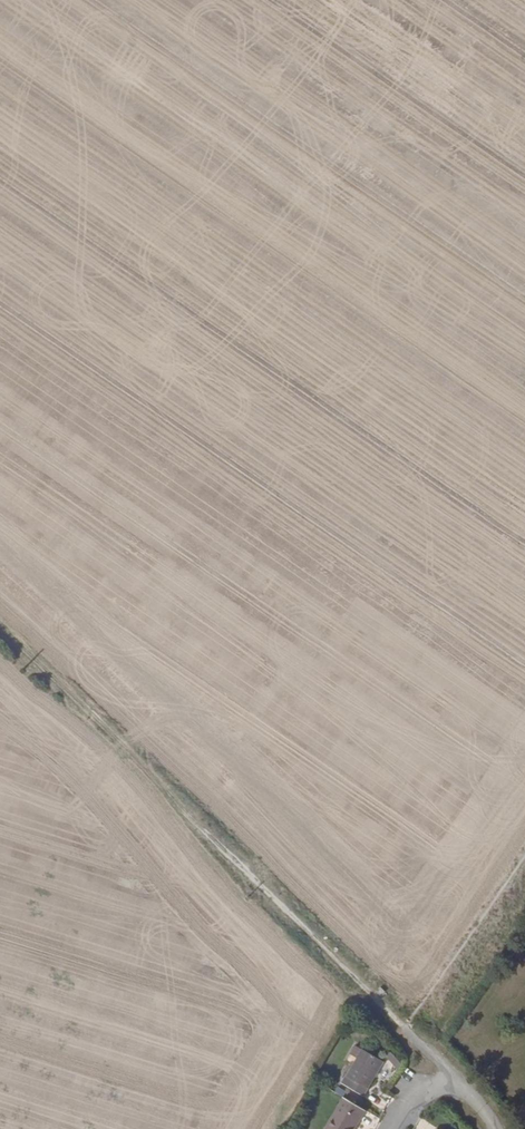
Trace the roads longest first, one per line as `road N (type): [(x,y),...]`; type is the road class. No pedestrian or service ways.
road 1 (track): [(0,630),(416,1043)]

